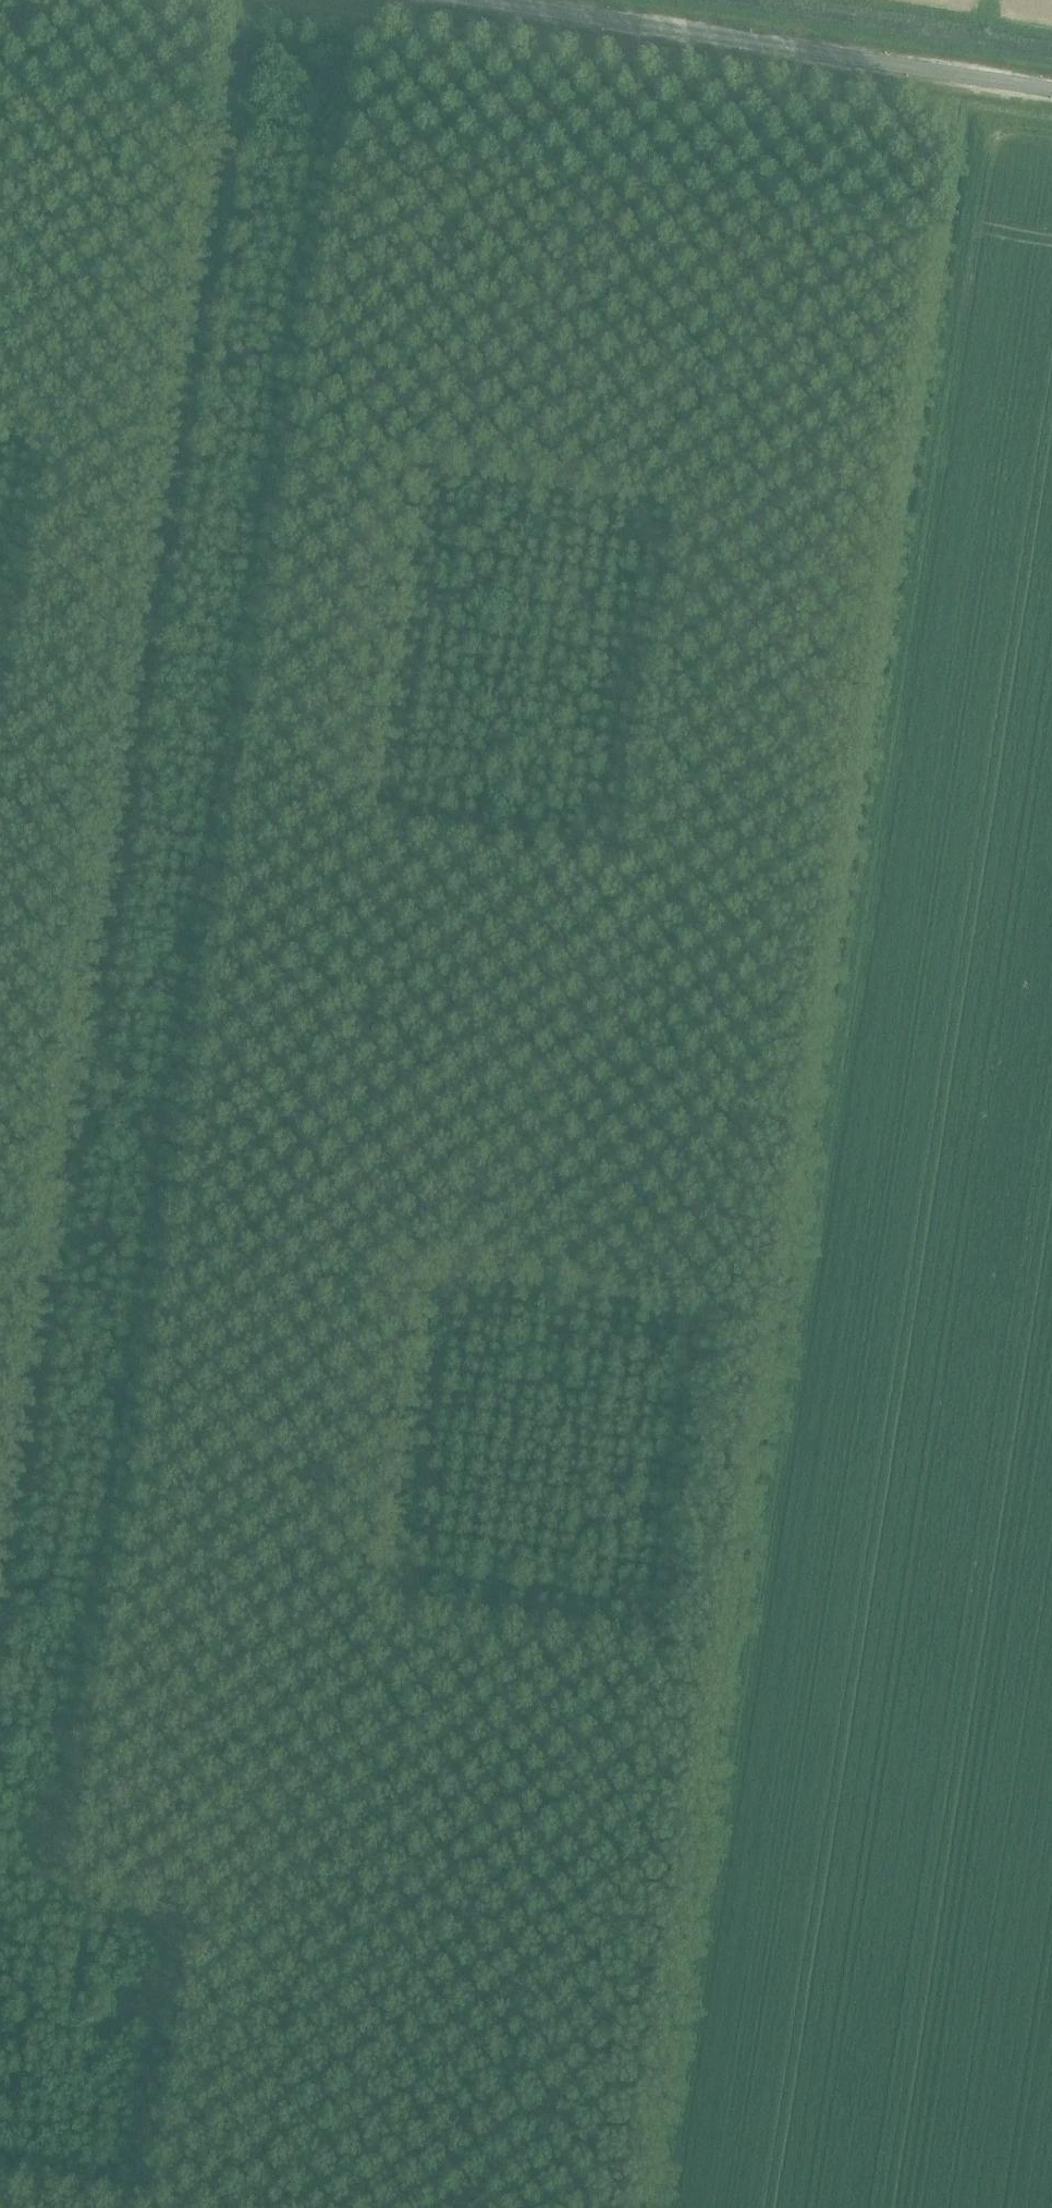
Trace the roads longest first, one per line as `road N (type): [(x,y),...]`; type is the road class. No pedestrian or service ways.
road 1 (tertiary): [(482,0),(1051,89)]

